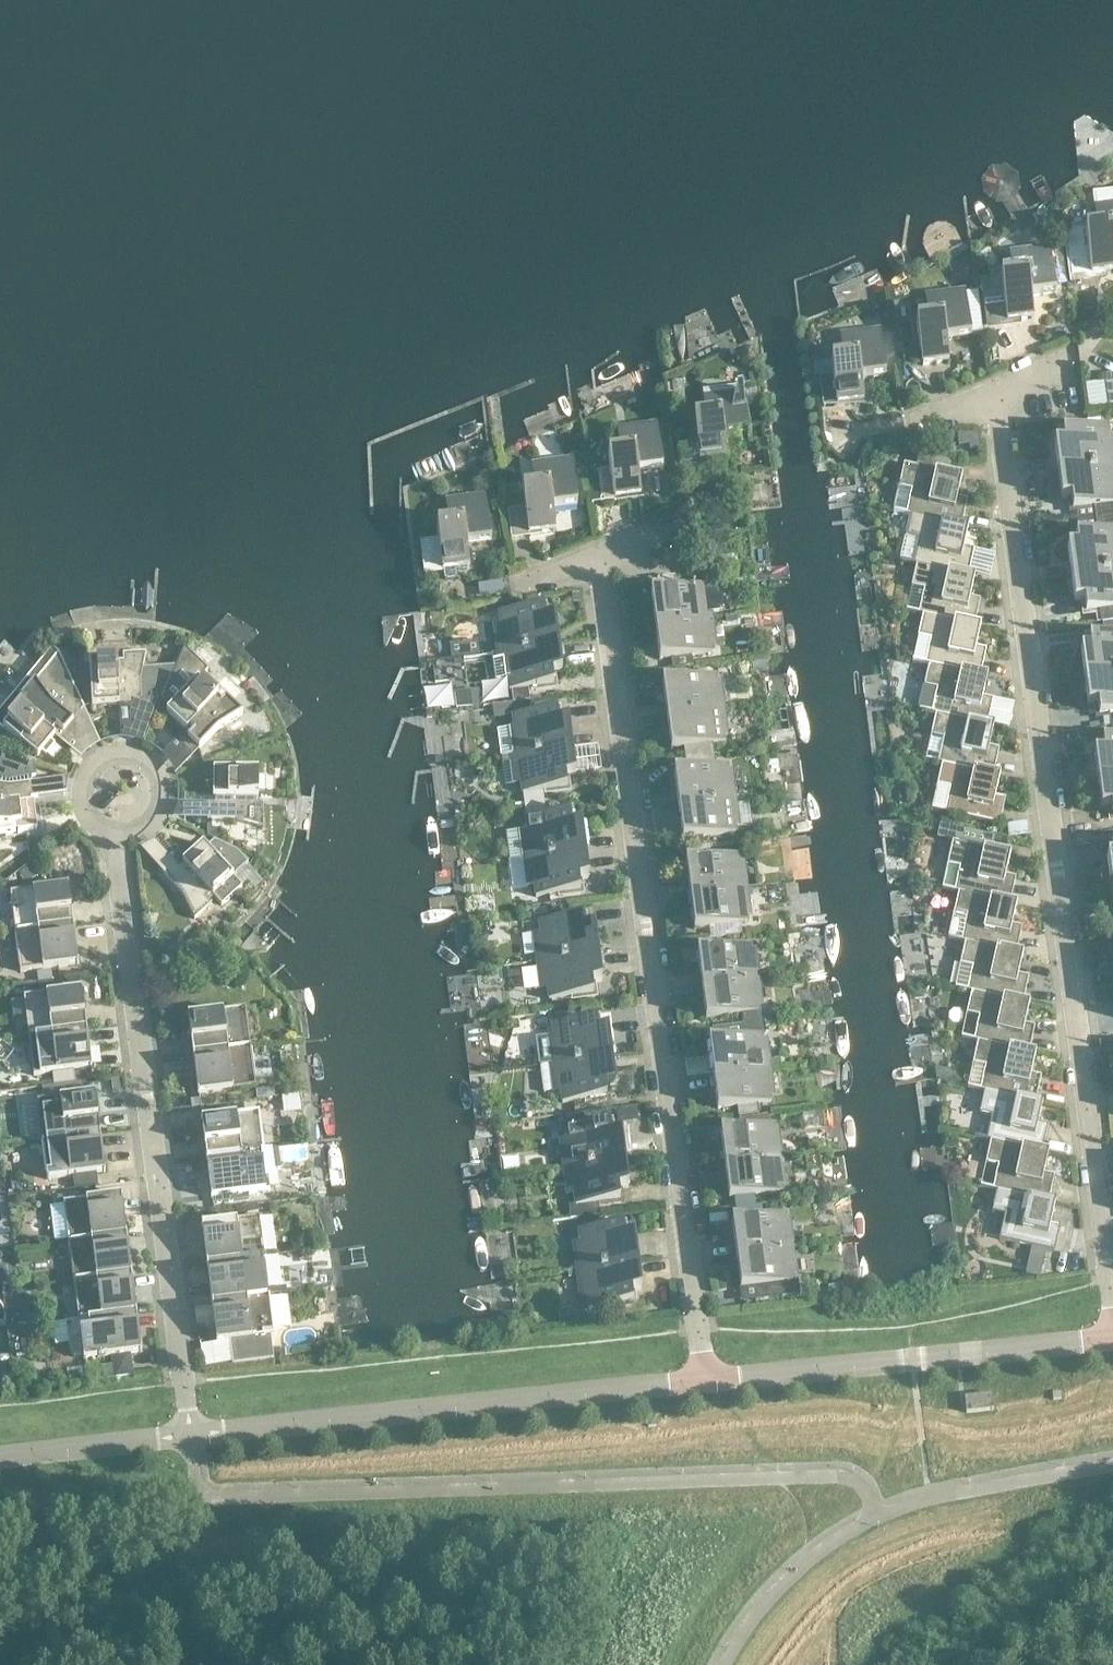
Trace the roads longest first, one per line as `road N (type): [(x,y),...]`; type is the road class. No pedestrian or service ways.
road 1 (residential): [(1109,1337),(996,398)]
road 2 (residential): [(698,1381),(653,941),(597,559)]
road 3 (residential): [(105,825),(184,1436)]
road 4 (residential): [(184,1436),(698,1381)]
road 5 (residential): [(698,1381),(1109,1337)]
road 6 (residential): [(127,829),(147,819),(157,798),(151,776),(133,762),(111,762),(93,776),(88,797),(105,825)]
road 7 (residential): [(0,1459),(184,1436)]

